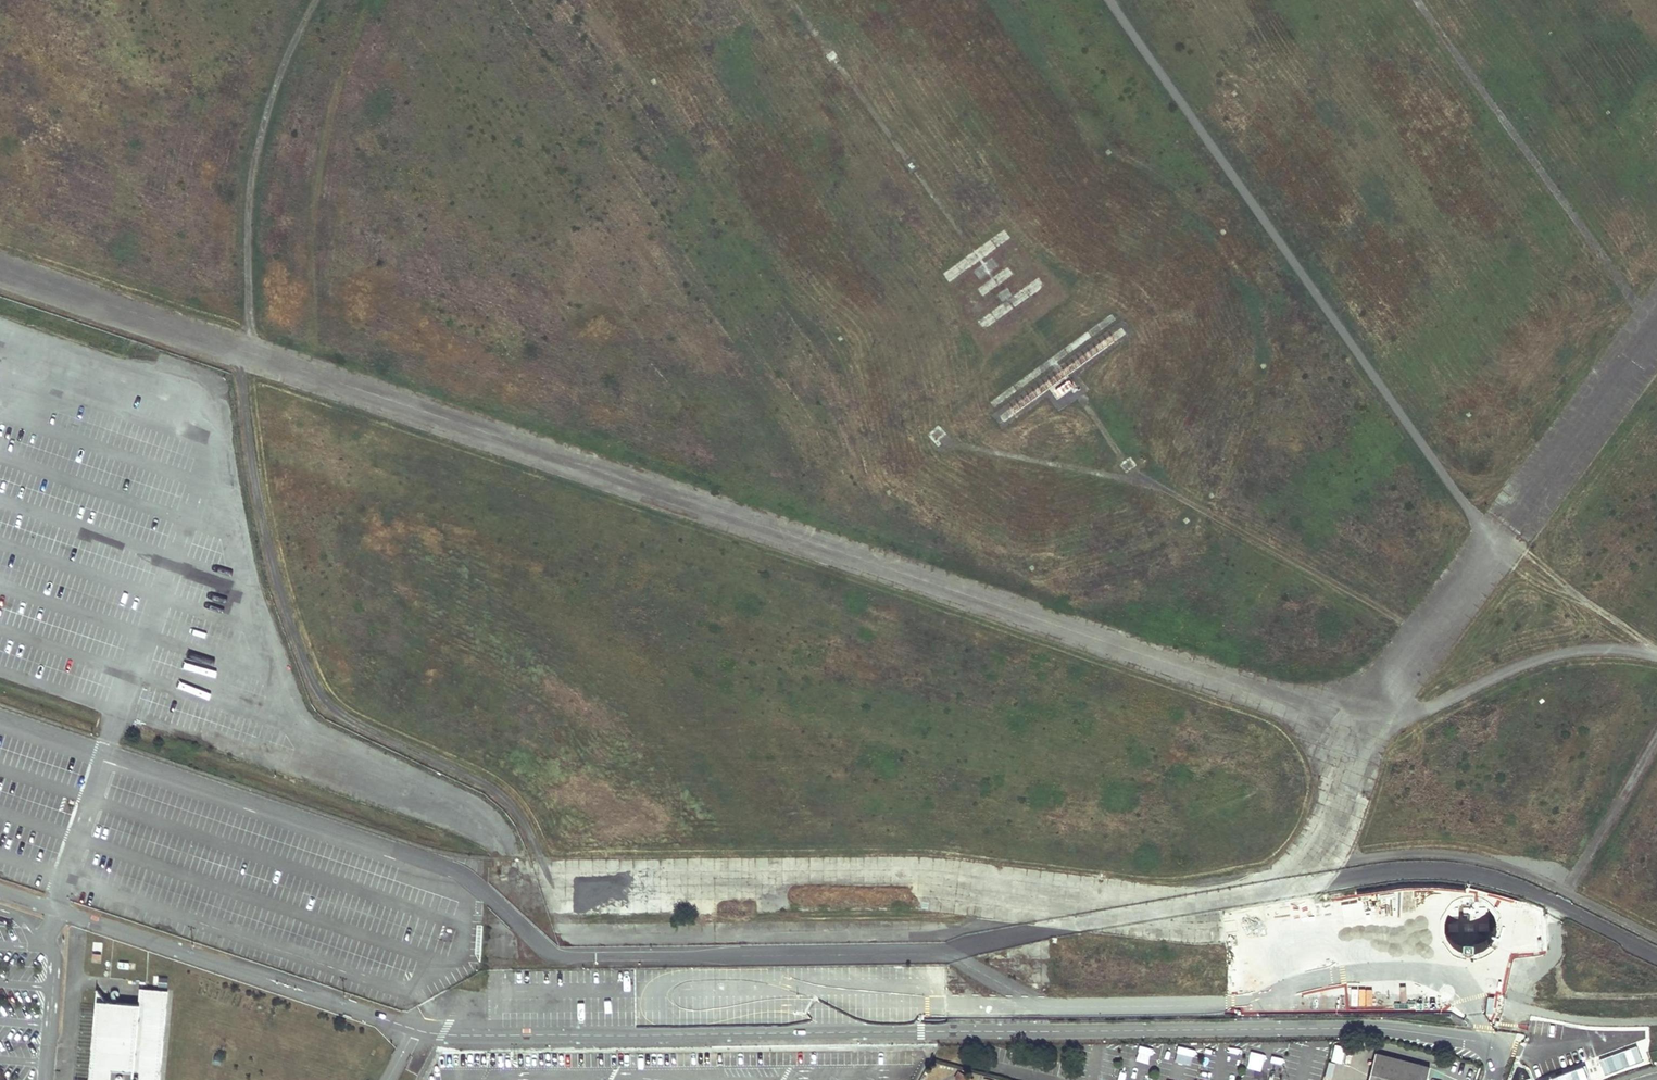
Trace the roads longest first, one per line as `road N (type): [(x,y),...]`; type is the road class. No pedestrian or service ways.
road 1 (unclassified): [(443,1038),(1333,1022),(1479,1042),(1495,1053),(1492,1079)]

